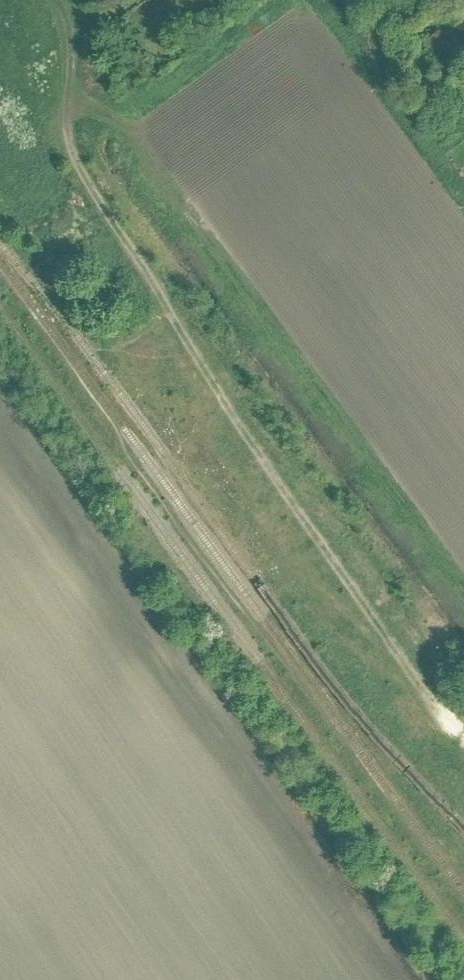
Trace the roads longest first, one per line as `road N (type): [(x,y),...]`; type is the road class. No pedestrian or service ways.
road 1 (track): [(63,0),(72,32),(75,156),(318,527),(463,733)]

